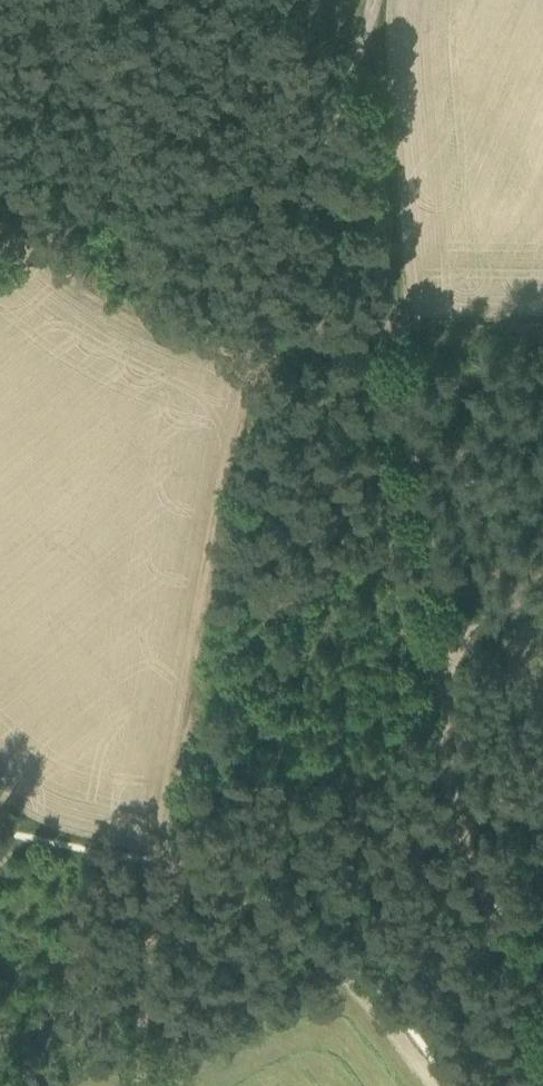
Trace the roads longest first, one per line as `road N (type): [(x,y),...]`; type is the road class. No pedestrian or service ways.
road 1 (track): [(137,1085),(145,976),(202,607),(257,345)]
road 2 (track): [(542,1004),(472,870),(462,835),(443,708),(453,648),(405,424),(401,331)]
road 3 (track): [(433,1085),(316,951),(253,905),(161,862)]
road 4 (track): [(371,19),(257,345)]
road 5 (track): [(0,181),(43,250),(92,288),(203,343),(257,345)]
road 6 (track): [(401,331),(371,19)]
road 7 (track): [(257,345),(401,331)]
road 8 (track): [(401,331),(542,322)]

